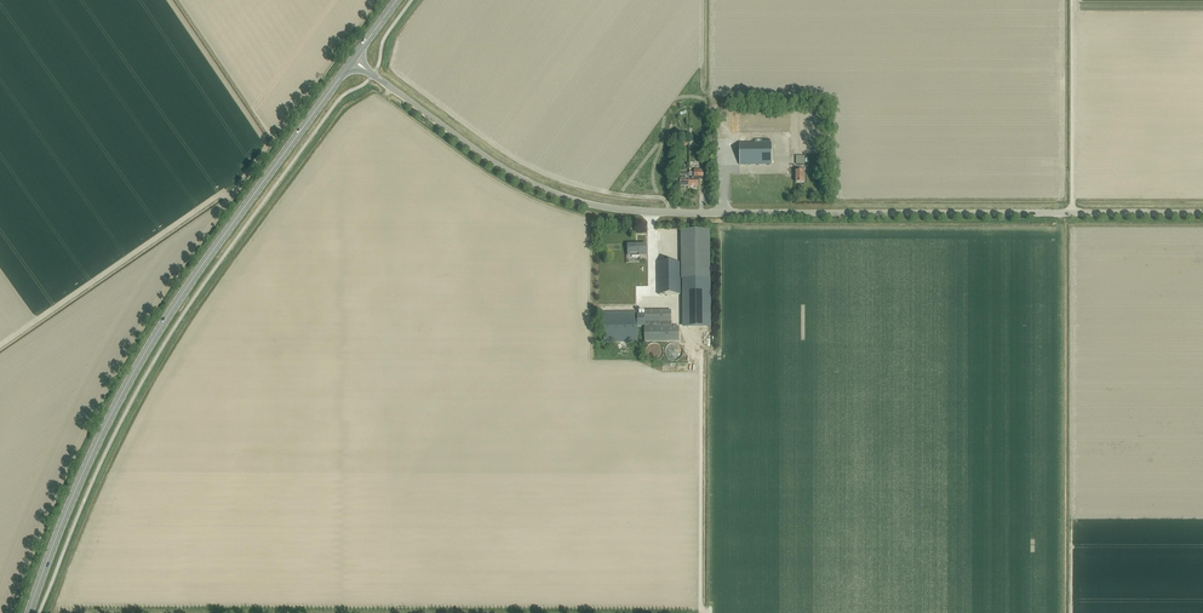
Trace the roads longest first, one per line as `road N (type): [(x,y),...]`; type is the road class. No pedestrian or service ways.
road 1 (unclassified): [(1202,213),(671,213),(599,206),(509,172),(367,71)]
road 2 (secondary): [(29,612),(76,489),(137,367),(350,64)]

